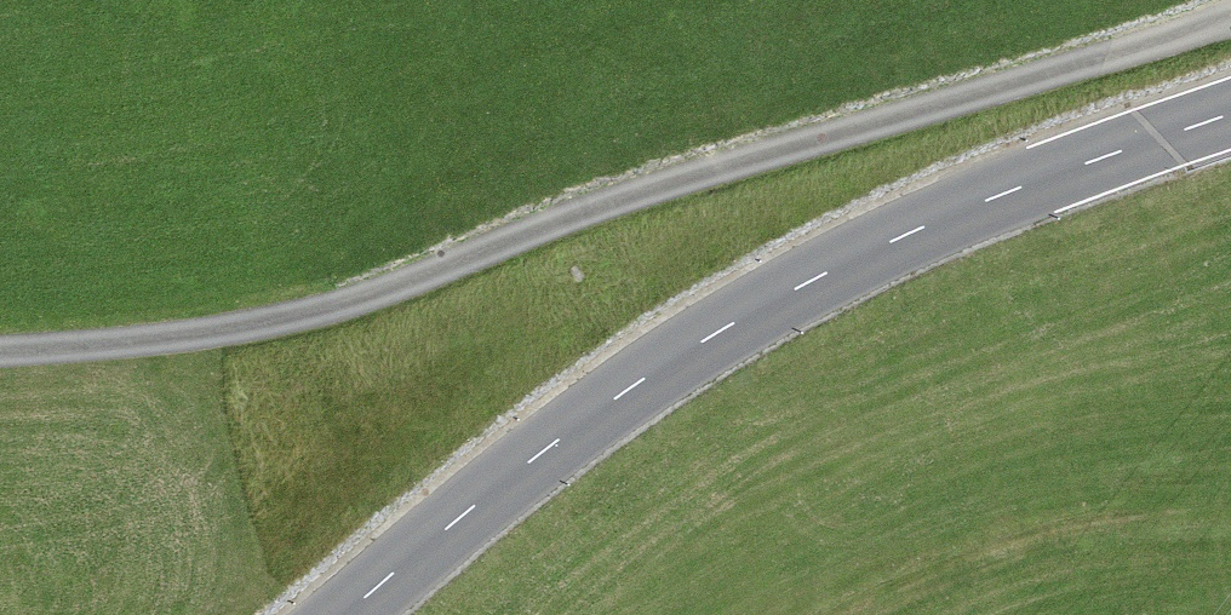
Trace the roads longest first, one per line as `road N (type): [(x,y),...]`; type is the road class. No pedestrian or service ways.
road 1 (unclassified): [(0,349),(249,324),(397,282),(653,189),(1230,13)]
road 2 (tertiary): [(345,614),(547,444),(704,339),(900,240),(1230,111)]

